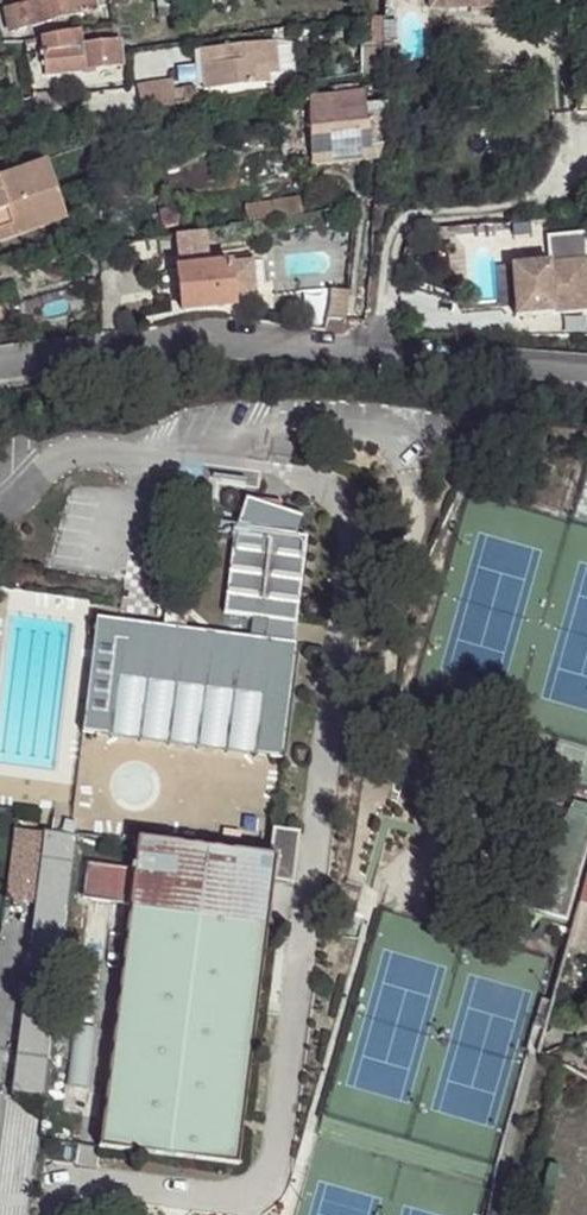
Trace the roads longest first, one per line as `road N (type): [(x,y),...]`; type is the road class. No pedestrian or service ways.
road 1 (residential): [(0,361),(218,332),(586,363)]

